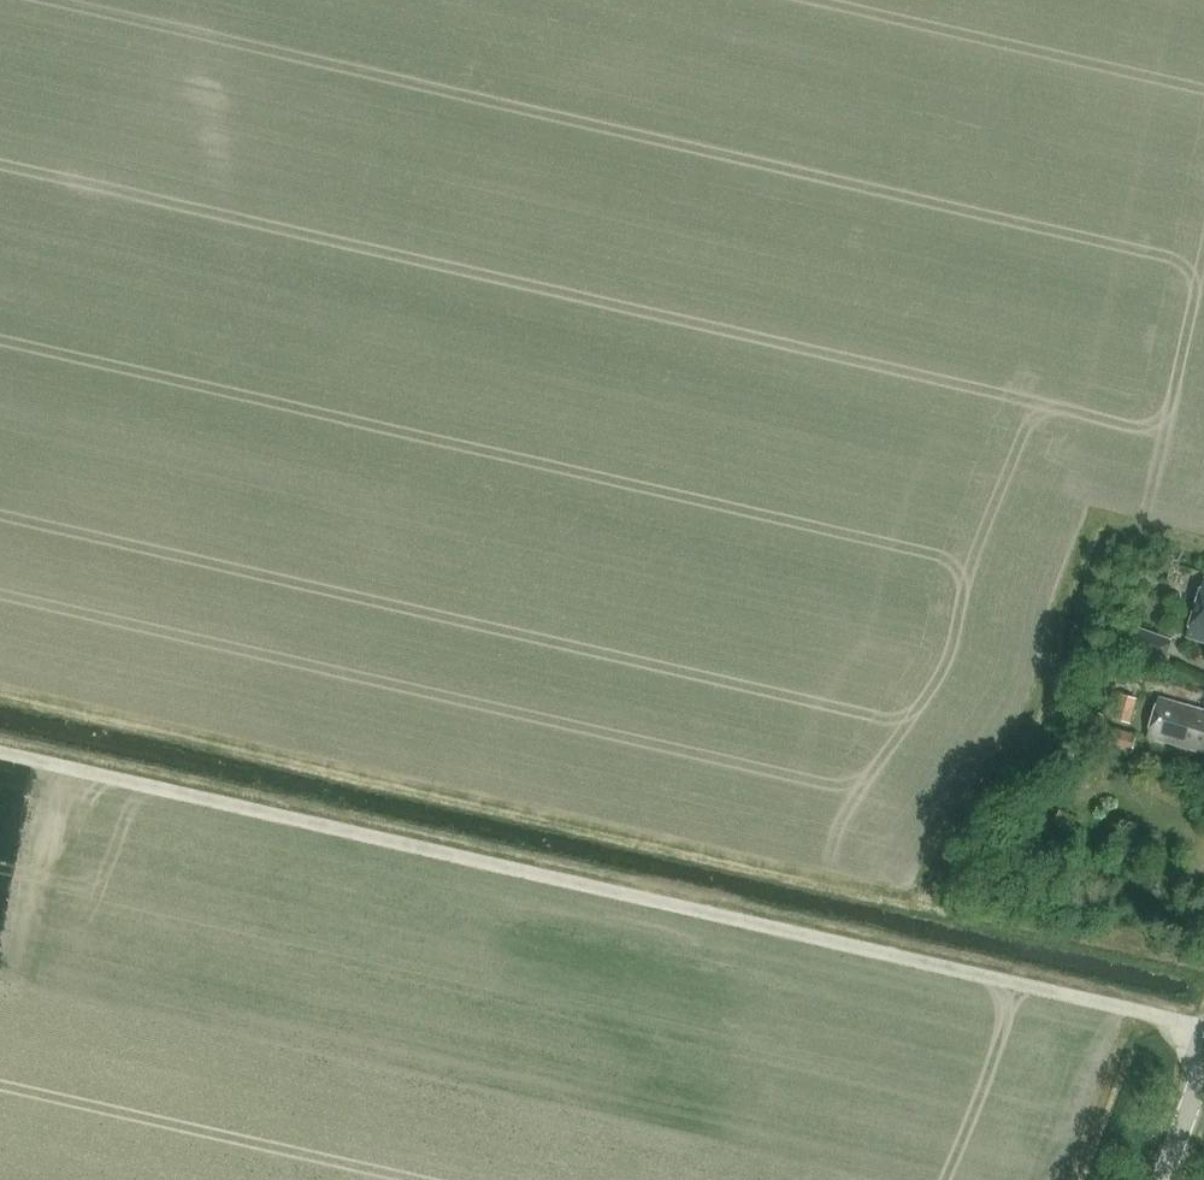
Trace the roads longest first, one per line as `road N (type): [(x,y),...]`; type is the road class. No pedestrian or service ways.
road 1 (track): [(1203,1029),(0,754)]
road 2 (tertiary): [(1153,1179),(1203,1052)]

